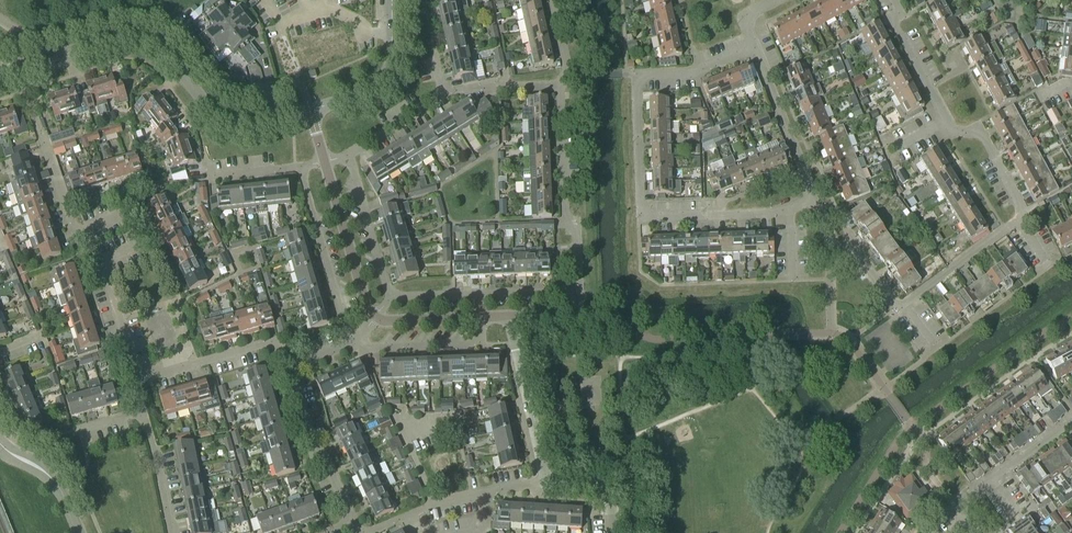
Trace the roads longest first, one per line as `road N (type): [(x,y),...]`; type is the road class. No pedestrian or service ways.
road 1 (residential): [(755,48),(697,72),(636,75),(642,217),(776,213),(815,198)]
road 2 (residential): [(905,304),(1021,214),(982,134),(951,131),(895,28),(895,0)]
road 3 (tertiary): [(310,110),(251,125),(226,122),(161,48),(136,37),(17,71)]
road 4 (residential): [(576,291),(560,86),(568,75),(552,0)]
road 5 (residential): [(288,367),(281,351),(264,345),(140,380),(99,264)]
road 6 (residential): [(353,522),(367,532),(426,506),(547,481)]
road 7 (residential): [(172,532),(143,411),(79,429)]
road 8 (residential): [(392,295),(576,291)]
road 9 (residential): [(299,166),(350,340)]
road 10 (residential): [(547,481),(509,315)]
road 11 (residential): [(288,367),(311,444),(353,522)]
road 12 (unclassified): [(324,162),(374,317)]
road 13 (residential): [(815,198),(755,48)]
road 14 (residential): [(968,522),(956,506),(1071,424)]
road 15 (tertiary): [(310,110),(362,95),(382,79),(392,48),(392,0)]
road 16 (residential): [(348,153),(392,295)]
road 17 (residential): [(348,153),(443,96),(435,60)]
road 18 (residential): [(905,304),(894,302),(857,254),(833,244),(815,198)]
road 19 (residential): [(480,318),(476,343),(377,347),(357,337)]
road 20 (residential): [(99,264),(137,246),(122,214),(80,233)]
road 21 (tertiary): [(80,532),(57,485),(0,444)]

